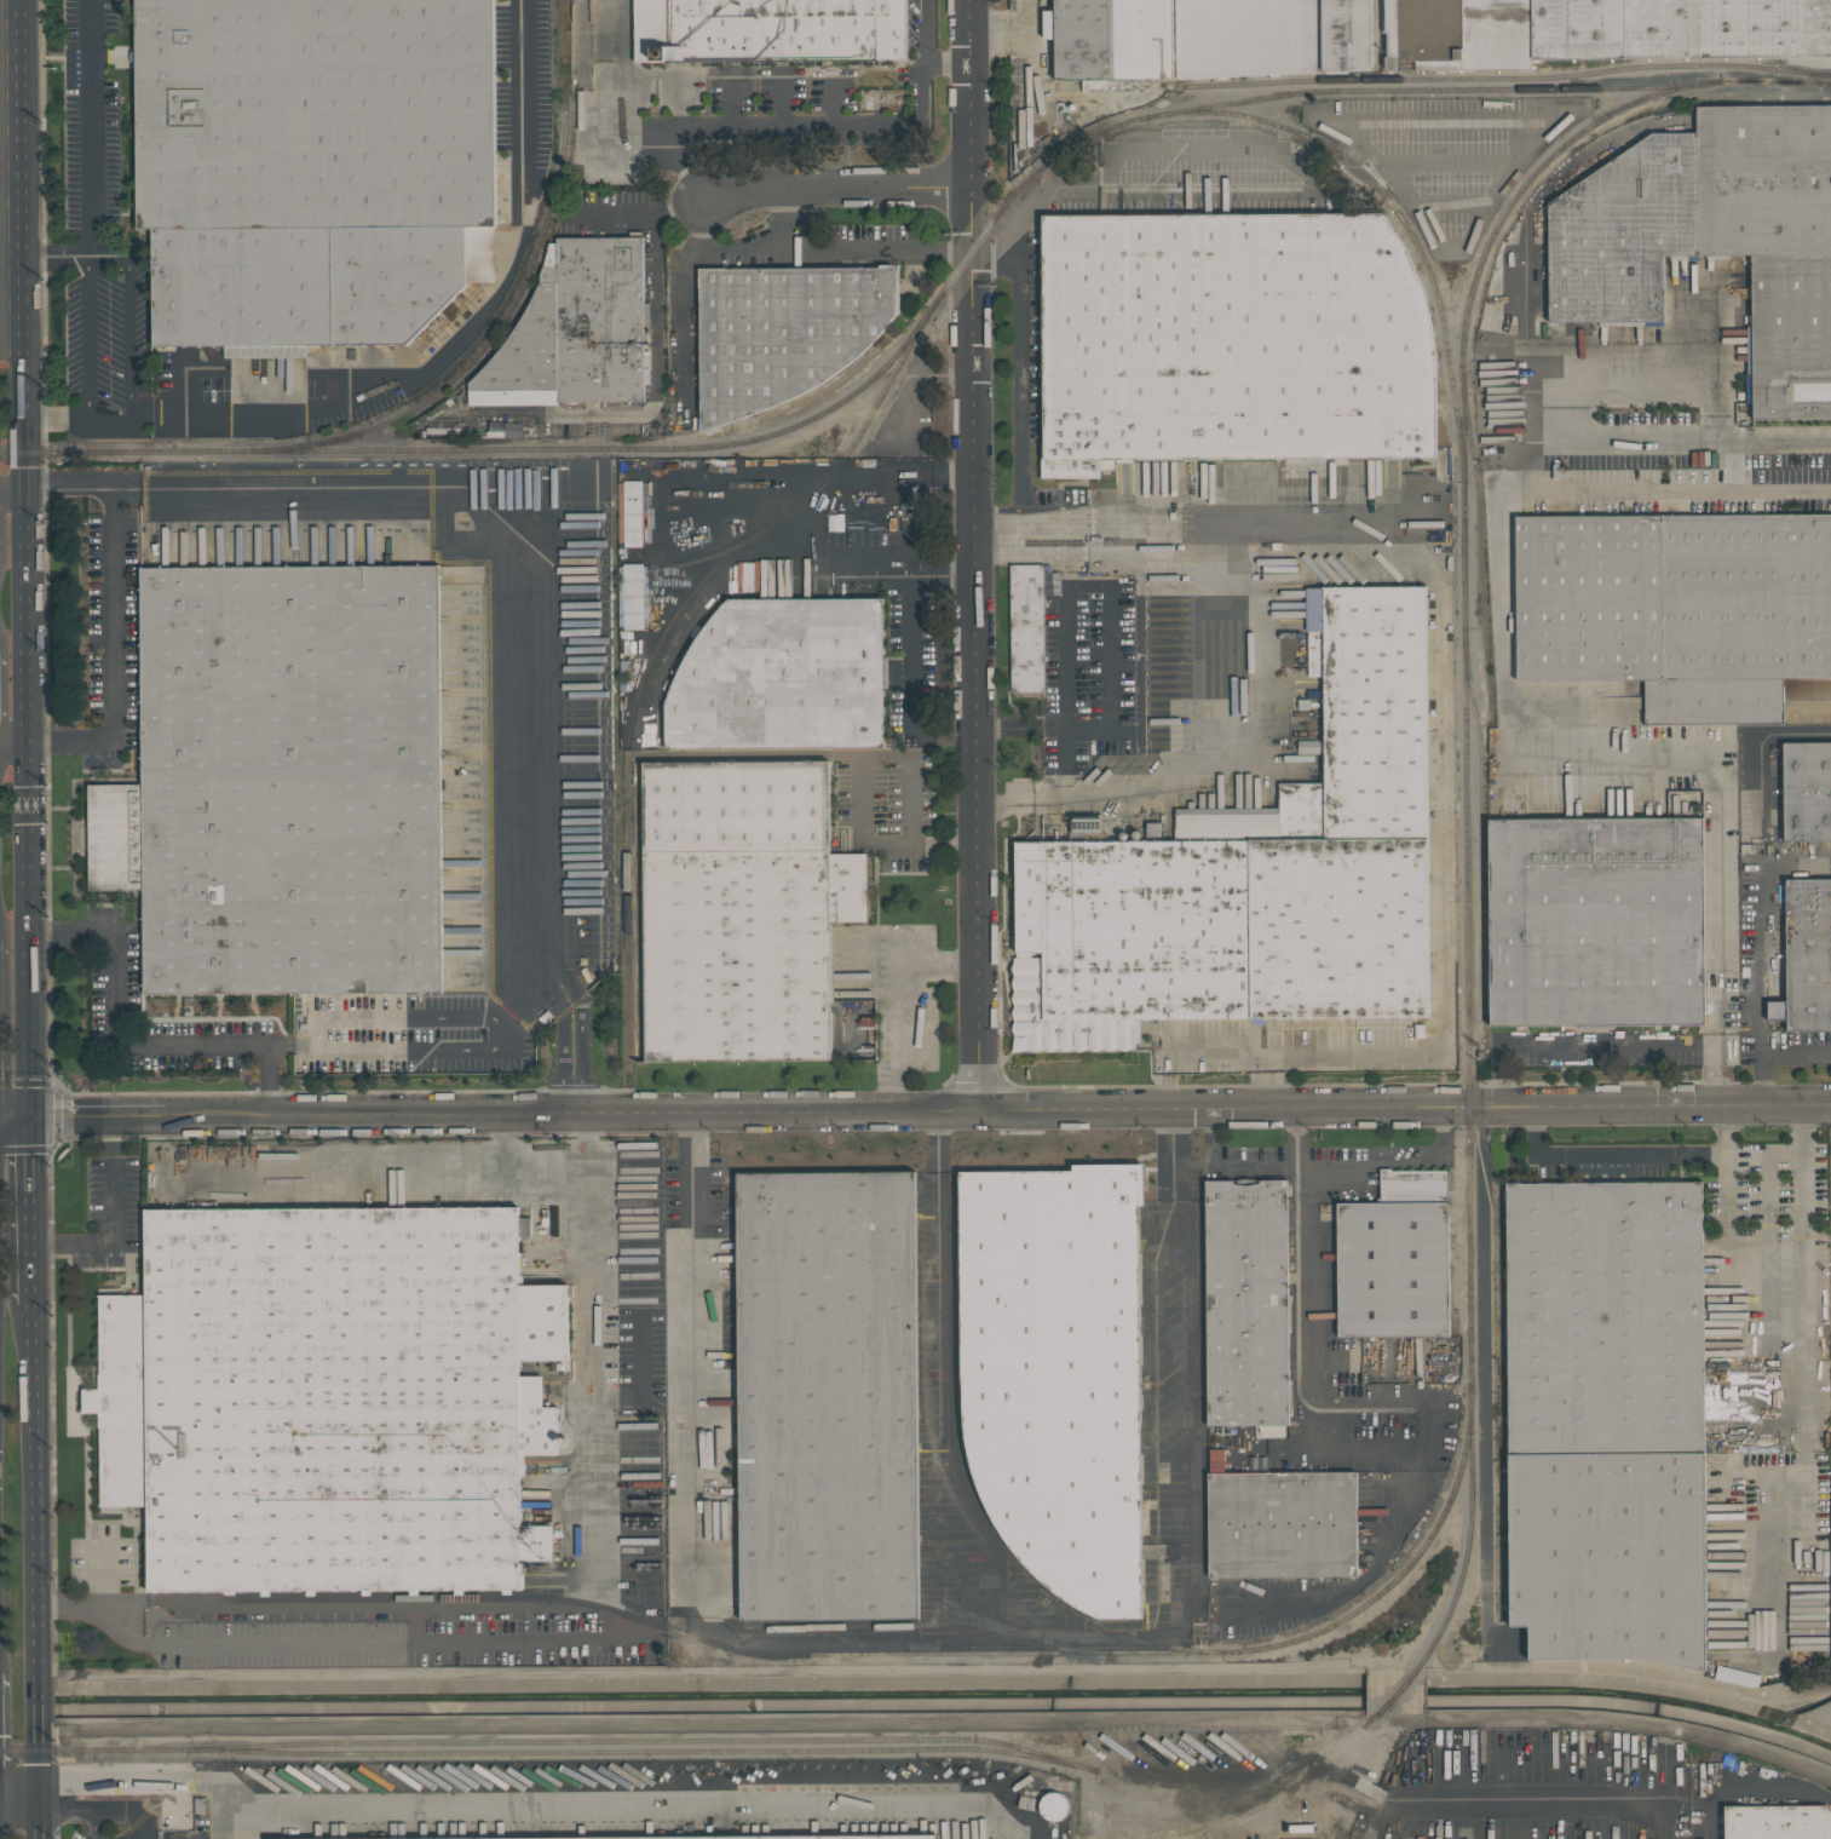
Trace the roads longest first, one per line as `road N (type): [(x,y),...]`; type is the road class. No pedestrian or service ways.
road 1 (tertiary): [(30,1123),(1830,1105)]
road 2 (tertiary): [(973,0),(971,1114)]
road 3 (primary): [(29,930),(24,0)]
road 4 (primary): [(38,1673),(33,1291)]
road 5 (residential): [(706,195),(973,194)]
road 6 (primary): [(30,1123),(29,930)]

